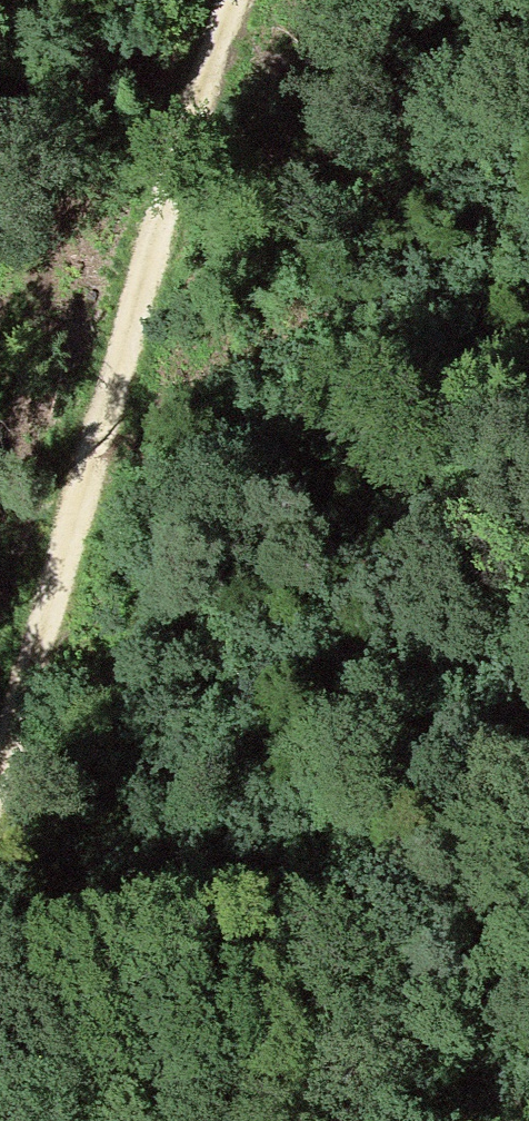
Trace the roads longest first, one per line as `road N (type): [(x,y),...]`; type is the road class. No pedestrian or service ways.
road 1 (track): [(106,395),(373,1120)]
road 2 (track): [(244,0),(0,730)]

